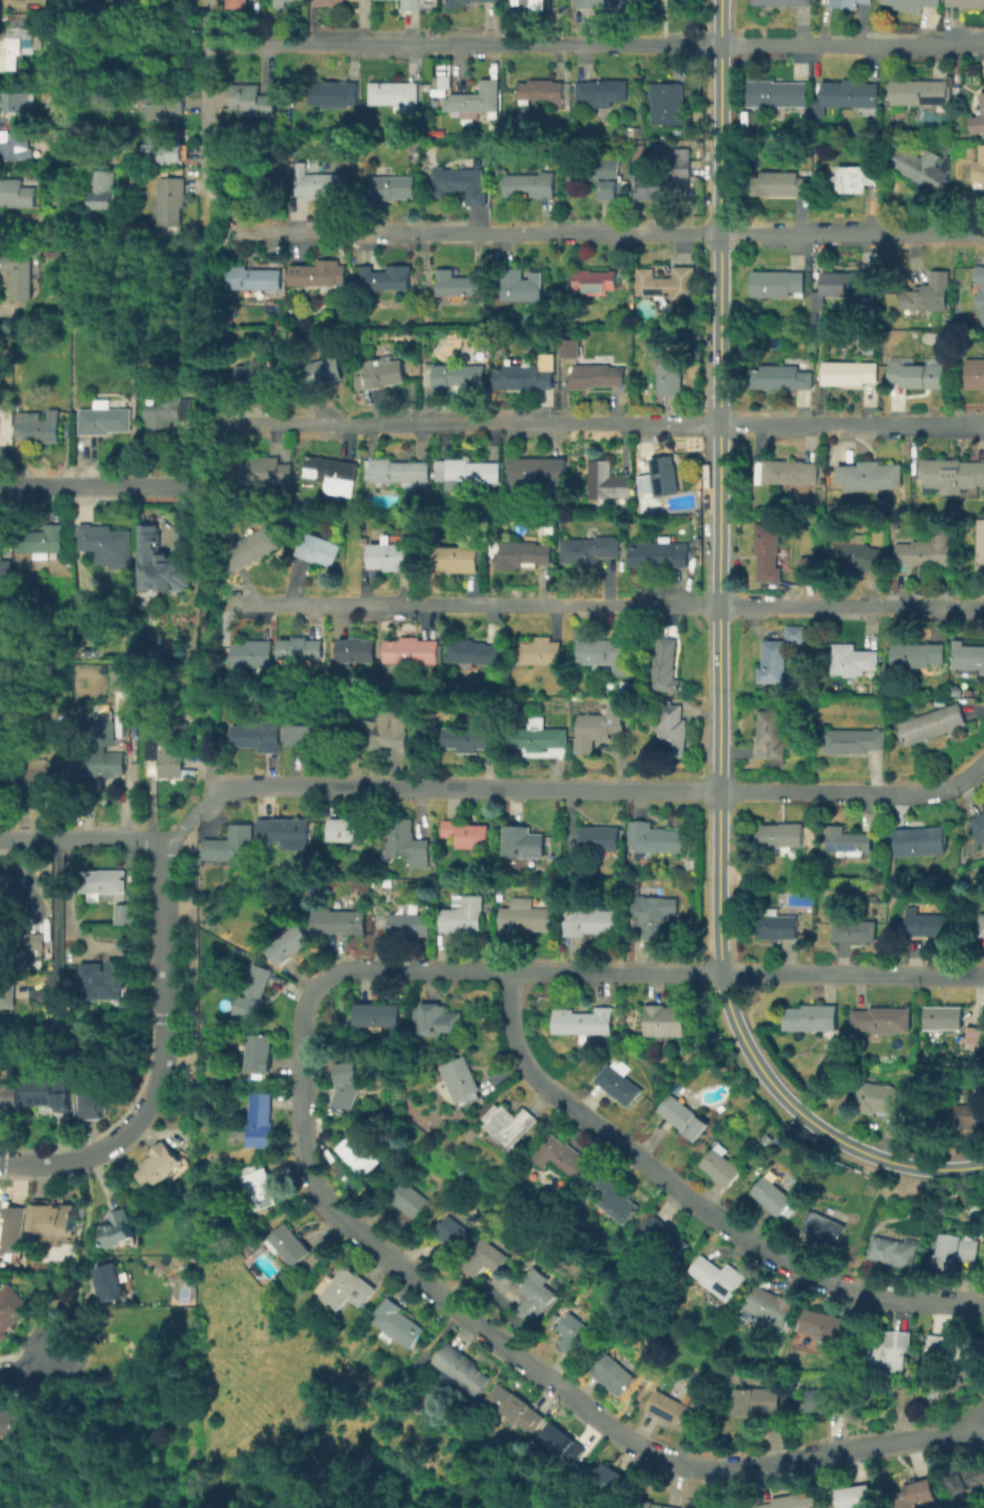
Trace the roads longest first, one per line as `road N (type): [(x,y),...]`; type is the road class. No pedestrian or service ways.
road 1 (residential): [(332,975),(310,993),(300,1038),(303,1138),(319,1188),(460,1311),(619,1429),(671,1457),(728,1468),(956,1434),(983,1421)]
road 2 (tertiary): [(720,0),(722,974)]
road 3 (residential): [(983,44),(208,44)]
road 4 (residential): [(983,235),(302,234),(259,229),(224,210)]
road 5 (residential): [(983,425),(227,424)]
road 6 (residential): [(983,607),(235,607)]
road 7 (residential): [(983,973),(332,975)]
road 8 (residential): [(511,973),(514,1029),(548,1090),(759,1252),(827,1286),(881,1301),(983,1306)]
road 9 (residential): [(719,792),(255,785),(218,799),(163,842)]
road 10 (tertiary): [(722,974),(745,1043),(810,1122),(883,1160),(934,1170),(983,1167)]
road 11 (residential): [(983,761),(926,793),(719,792)]
road 12 (residential): [(160,1077),(163,842)]
road 13 (residential): [(208,0),(208,182),(224,210)]
road 14 (residential): [(0,1163),(55,1164),(96,1154),(138,1120),(160,1077)]
road 15 (residential): [(180,485),(0,484)]
road 16 (residential): [(163,842),(0,838)]

